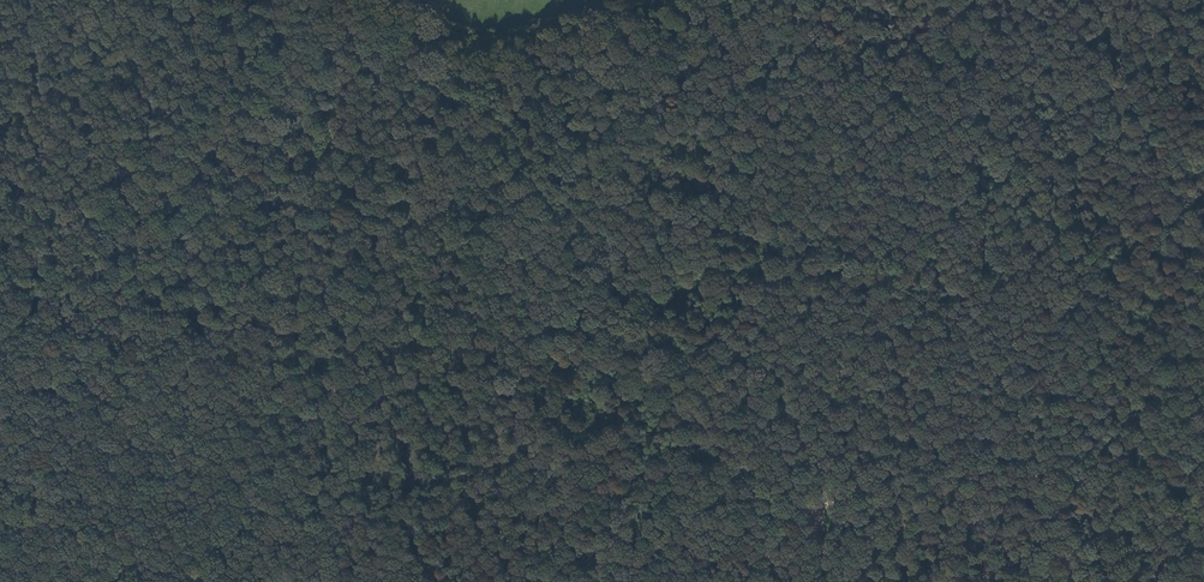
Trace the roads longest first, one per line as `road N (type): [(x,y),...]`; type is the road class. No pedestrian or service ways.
road 1 (track): [(603,581),(709,533),(957,476),(1065,477),(1203,506)]

